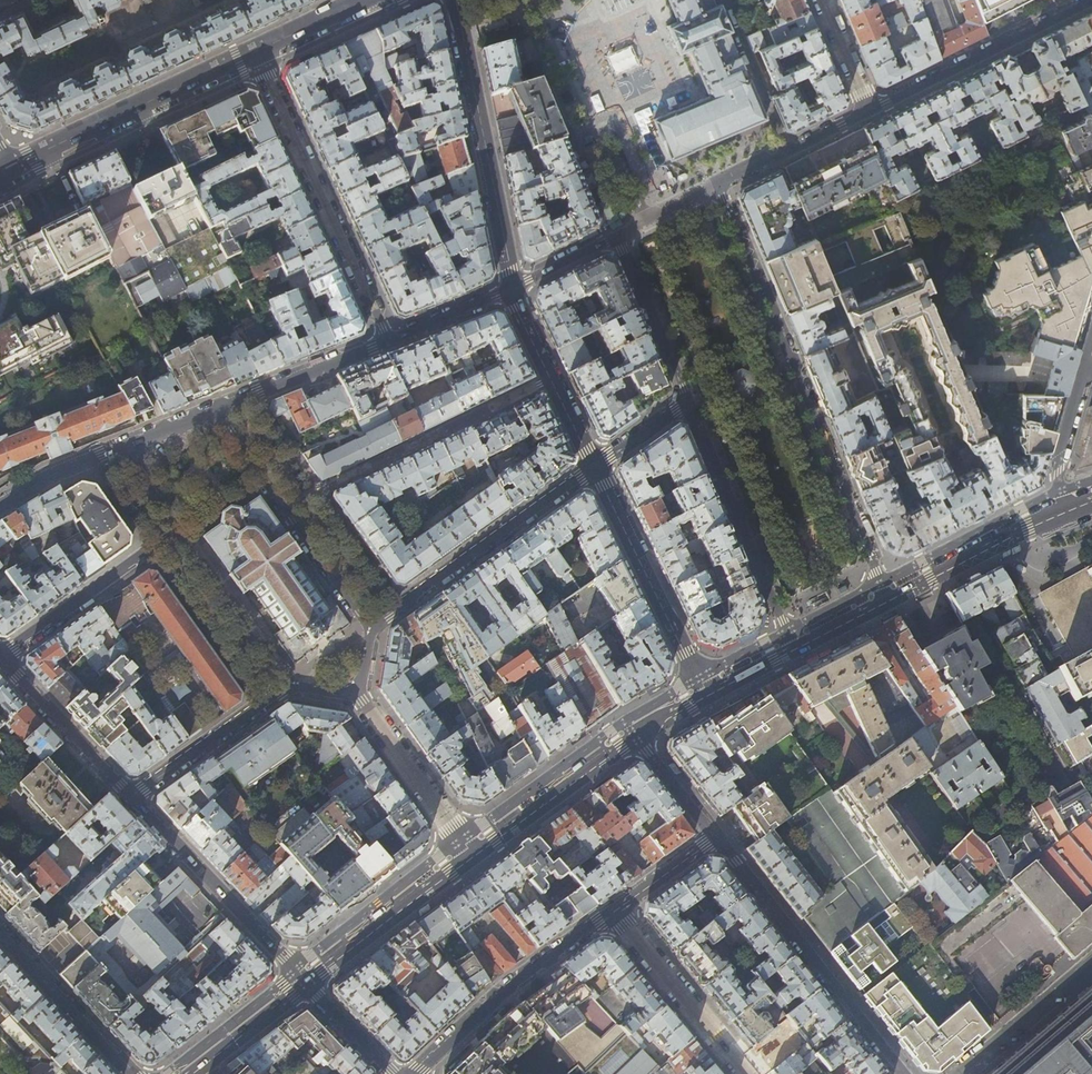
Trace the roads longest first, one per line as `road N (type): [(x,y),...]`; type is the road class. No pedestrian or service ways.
road 1 (residential): [(892,601),(718,186)]
road 2 (residential): [(120,448),(178,528),(0,661)]
road 3 (residential): [(254,49),(387,339)]
road 4 (residential): [(944,572),(1052,760),(988,826)]
road 5 (residential): [(901,1073),(715,837)]
road 6 (residential): [(552,378),(284,506)]
road 7 (tertiary): [(511,288),(449,0)]
road 8 (residential): [(368,626),(594,465)]
road 9 (residential): [(689,400),(795,650)]
road 10 (secondary): [(254,49),(10,168)]
road 11 (residential): [(131,797),(287,683),(354,694)]
road 12 (residential): [(131,797),(307,985)]
road 13 (residential): [(416,1073),(502,990),(615,911)]
road 14 (tertiary): [(706,694),(594,465)]
road 15 (residential): [(1091,2),(873,109)]
road 16 (residential): [(750,1073),(615,911)]
road 17 (secondary): [(307,985),(473,857)]
road 18 (secondary): [(473,857),(637,738)]
road 19 (residential): [(354,694),(473,857)]
road 20 (residential): [(132,1073),(0,931)]
road 21 (residential): [(0,662),(131,797)]
road 22 (residential): [(387,339),(214,411)]
road 23 (residential): [(689,400),(617,236)]
road 24 (residential): [(1091,344),(1055,474),(1067,513)]
road 25 (residential): [(873,109),(718,186)]
road 26 (residential): [(368,626),(284,506)]
road 27 (secondary): [(193,1073),(307,985)]
road 28 (secondary): [(944,572),(1067,513)]
road 29 (residential): [(120,448),(52,473),(0,507)]
road 30 (residential): [(511,288),(387,339)]
road 31 (residential): [(715,837),(637,738)]
road 32 (residential): [(615,911),(715,837)]
road 33 (residential): [(307,985),(393,1073)]
road 34 (secondary): [(364,0),(254,49)]

